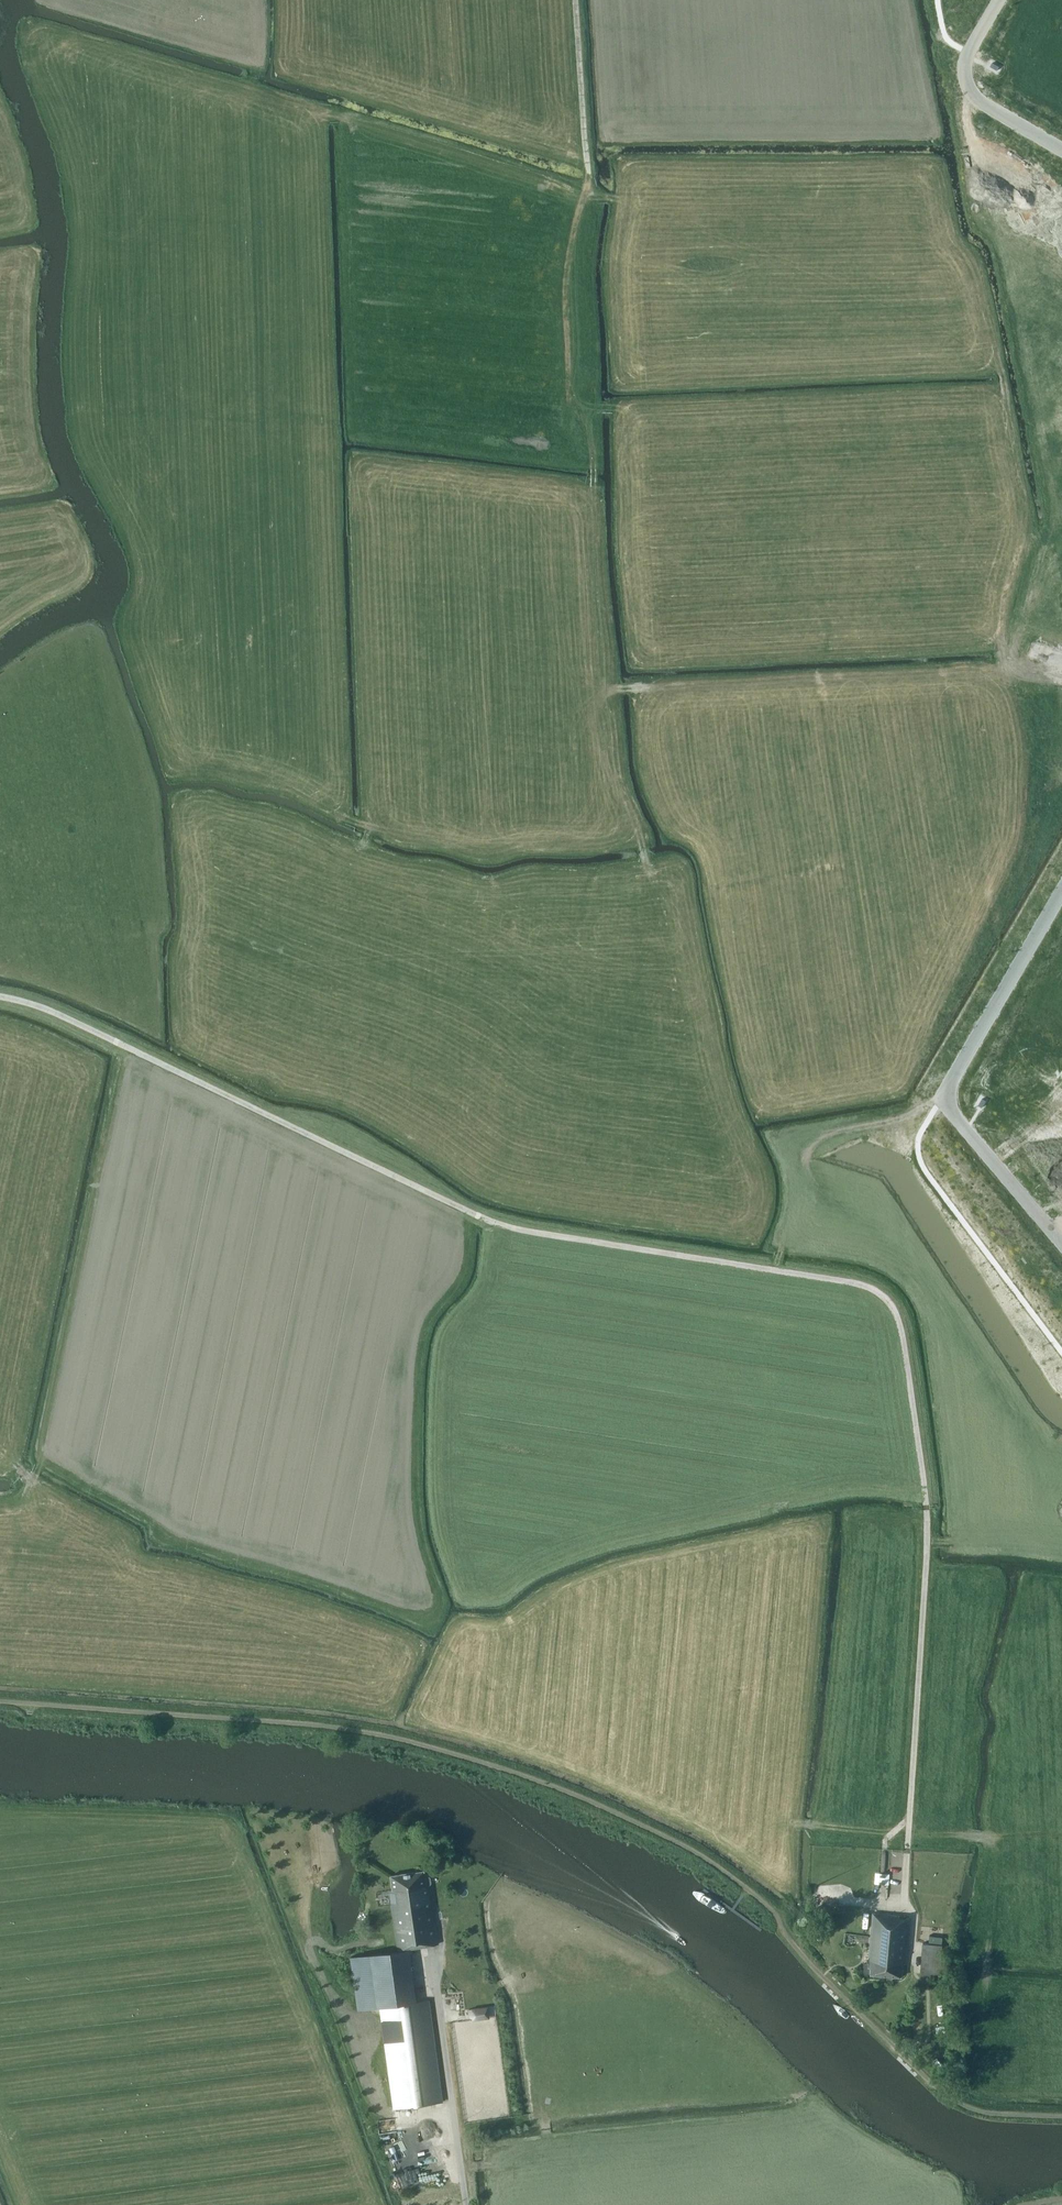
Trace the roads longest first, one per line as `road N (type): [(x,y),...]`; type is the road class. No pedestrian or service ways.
road 1 (unclassified): [(907,1851),(926,1506),(901,1329),(885,1298),(852,1281),(498,1222),(50,1012),(0,996)]
road 2 (unclassified): [(1061,892),(940,1099),(1061,1244)]
road 3 (unclassified): [(1061,150),(983,103),(966,81),(966,57),(999,0)]

